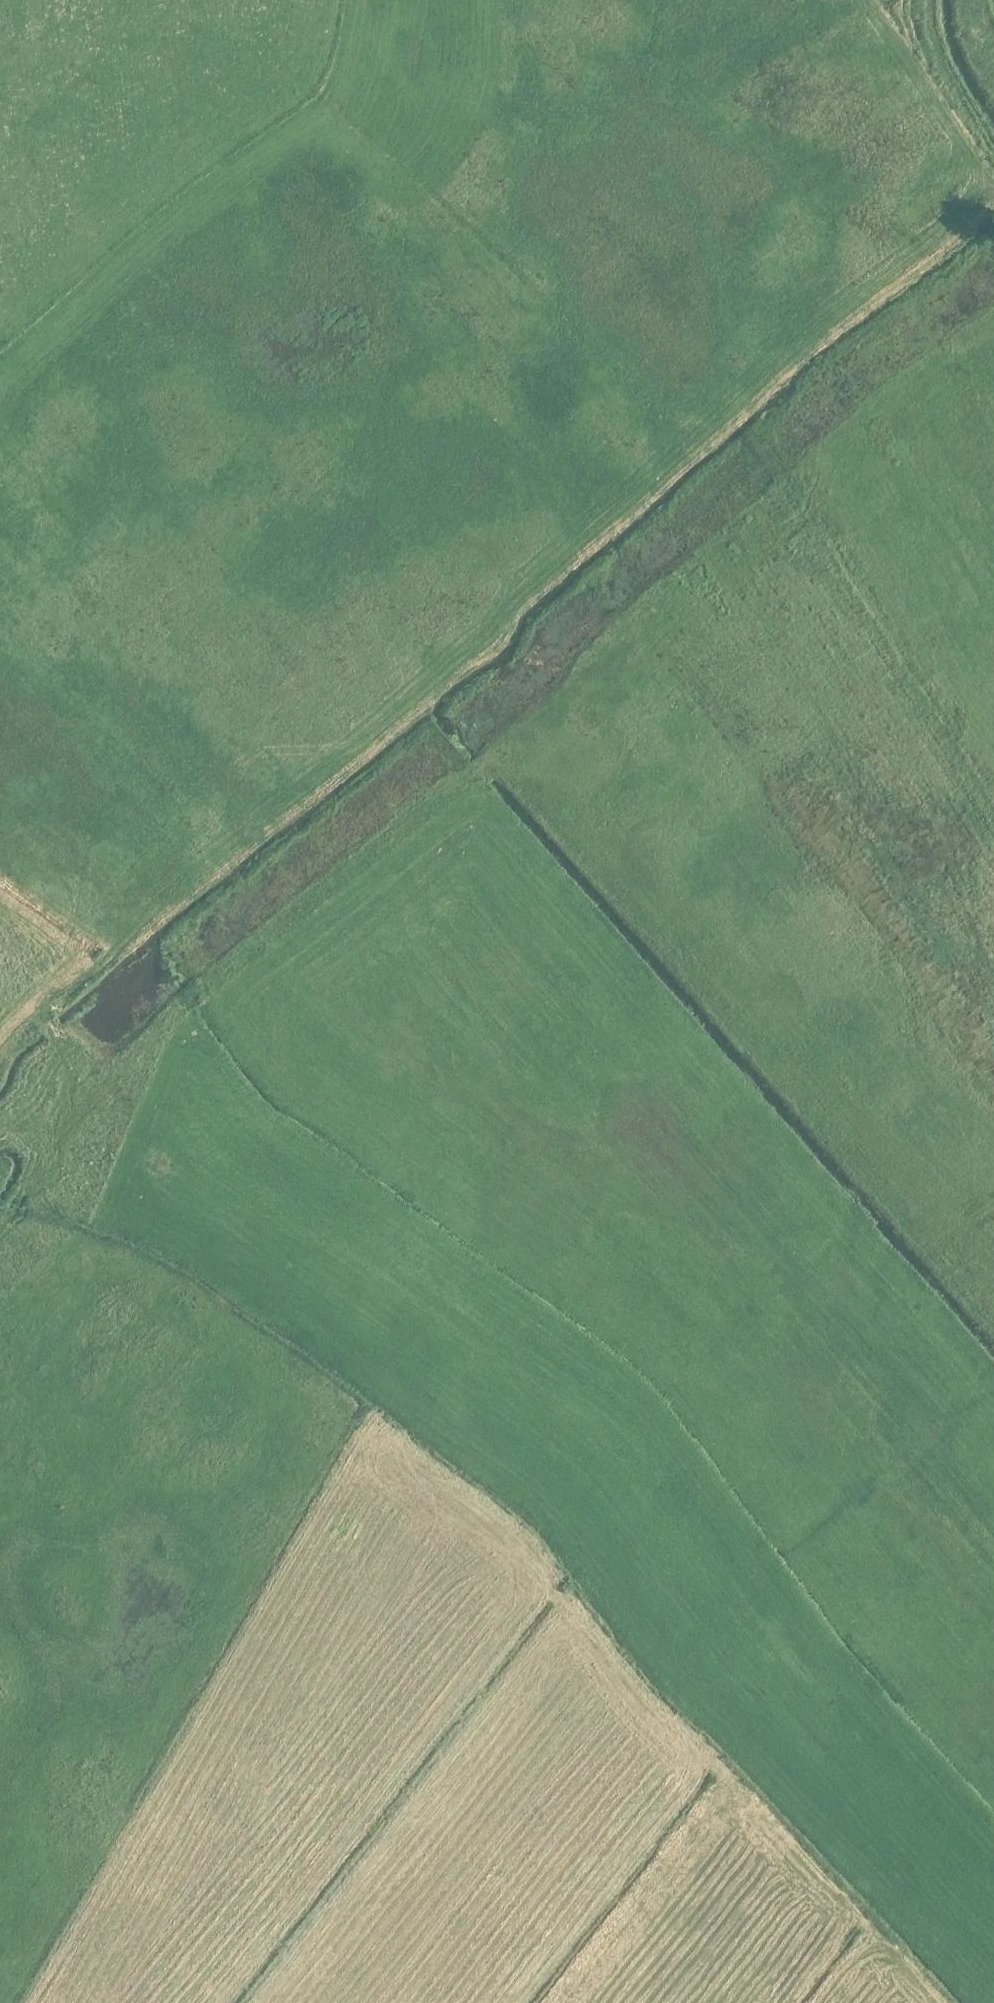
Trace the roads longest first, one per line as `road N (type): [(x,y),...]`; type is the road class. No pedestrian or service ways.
road 1 (track): [(952,2002),(686,1723)]
road 2 (track): [(993,173),(935,53),(924,0)]

